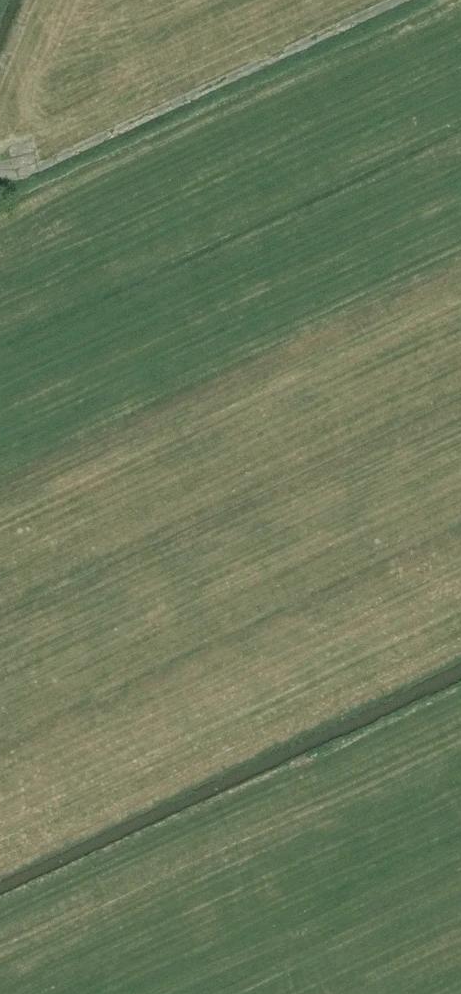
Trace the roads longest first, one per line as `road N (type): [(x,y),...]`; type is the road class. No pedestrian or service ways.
road 1 (track): [(401,0),(36,171),(0,174)]

